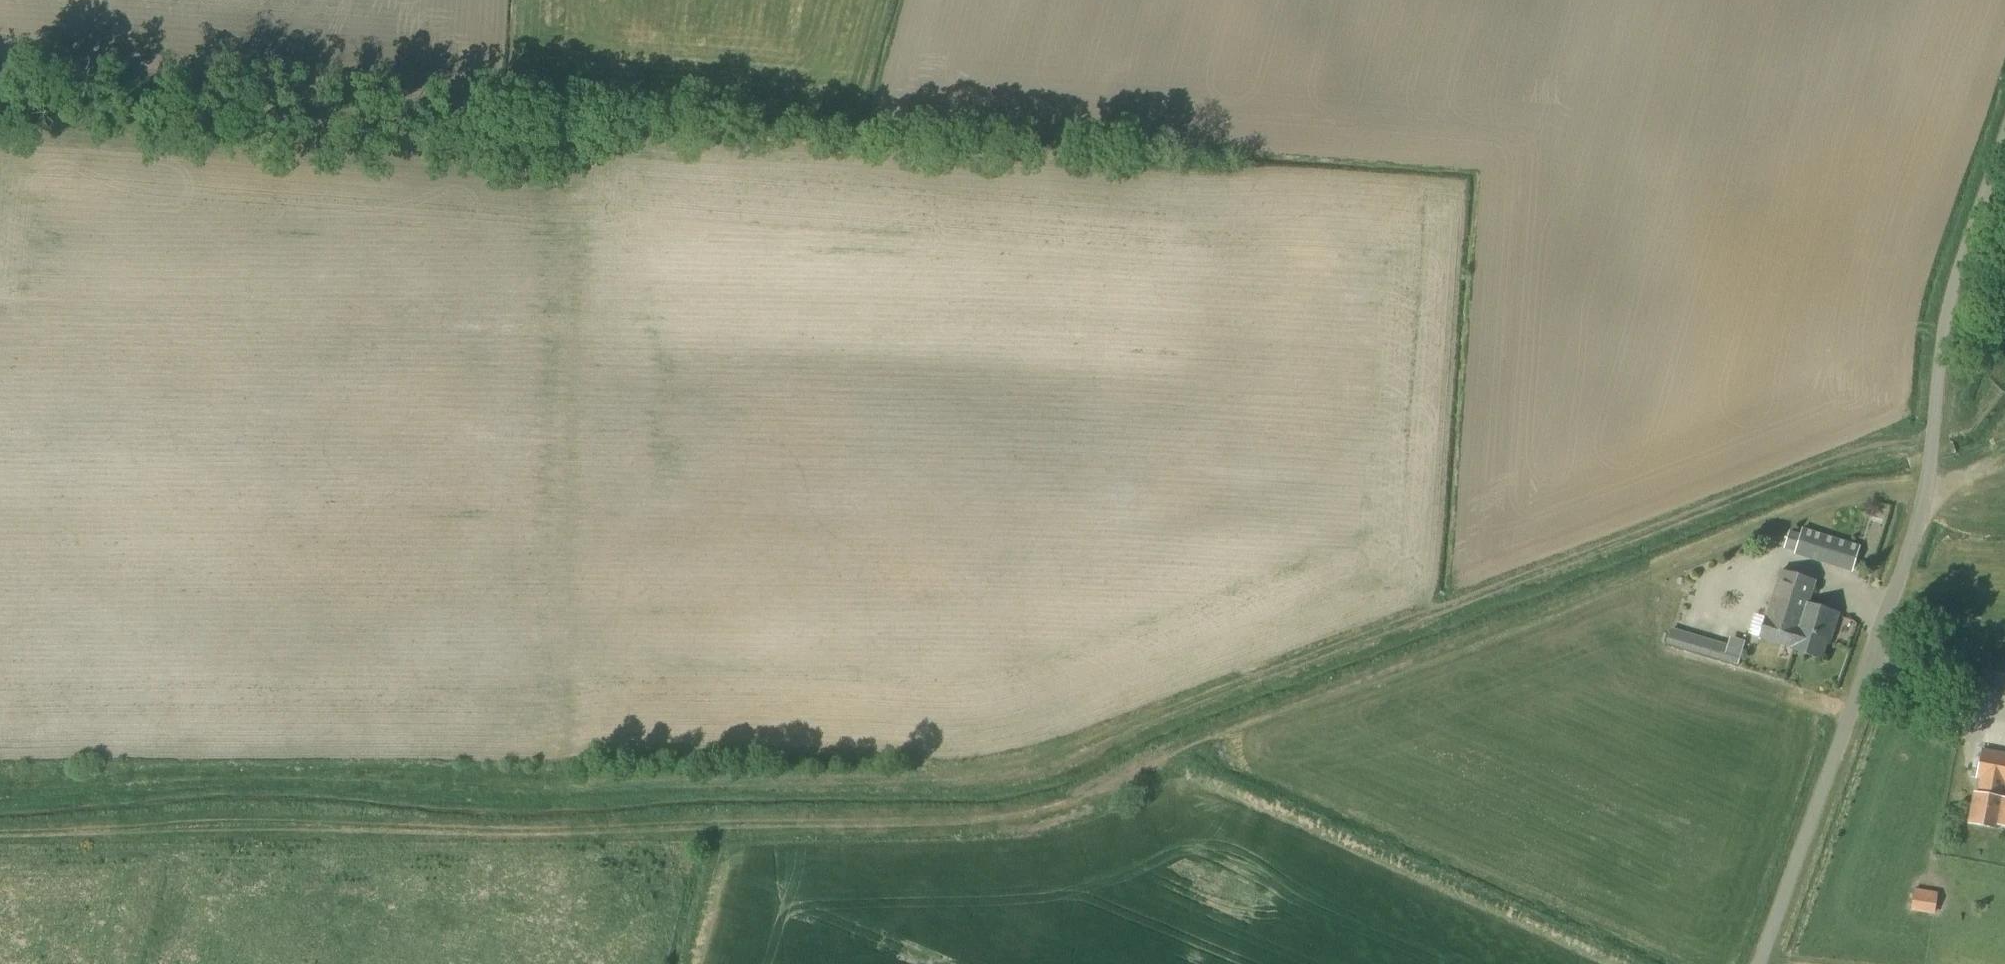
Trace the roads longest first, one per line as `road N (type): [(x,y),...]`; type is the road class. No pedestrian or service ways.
road 1 (unclassified): [(1759,963),(1927,513),(1941,334),(2004,136)]

